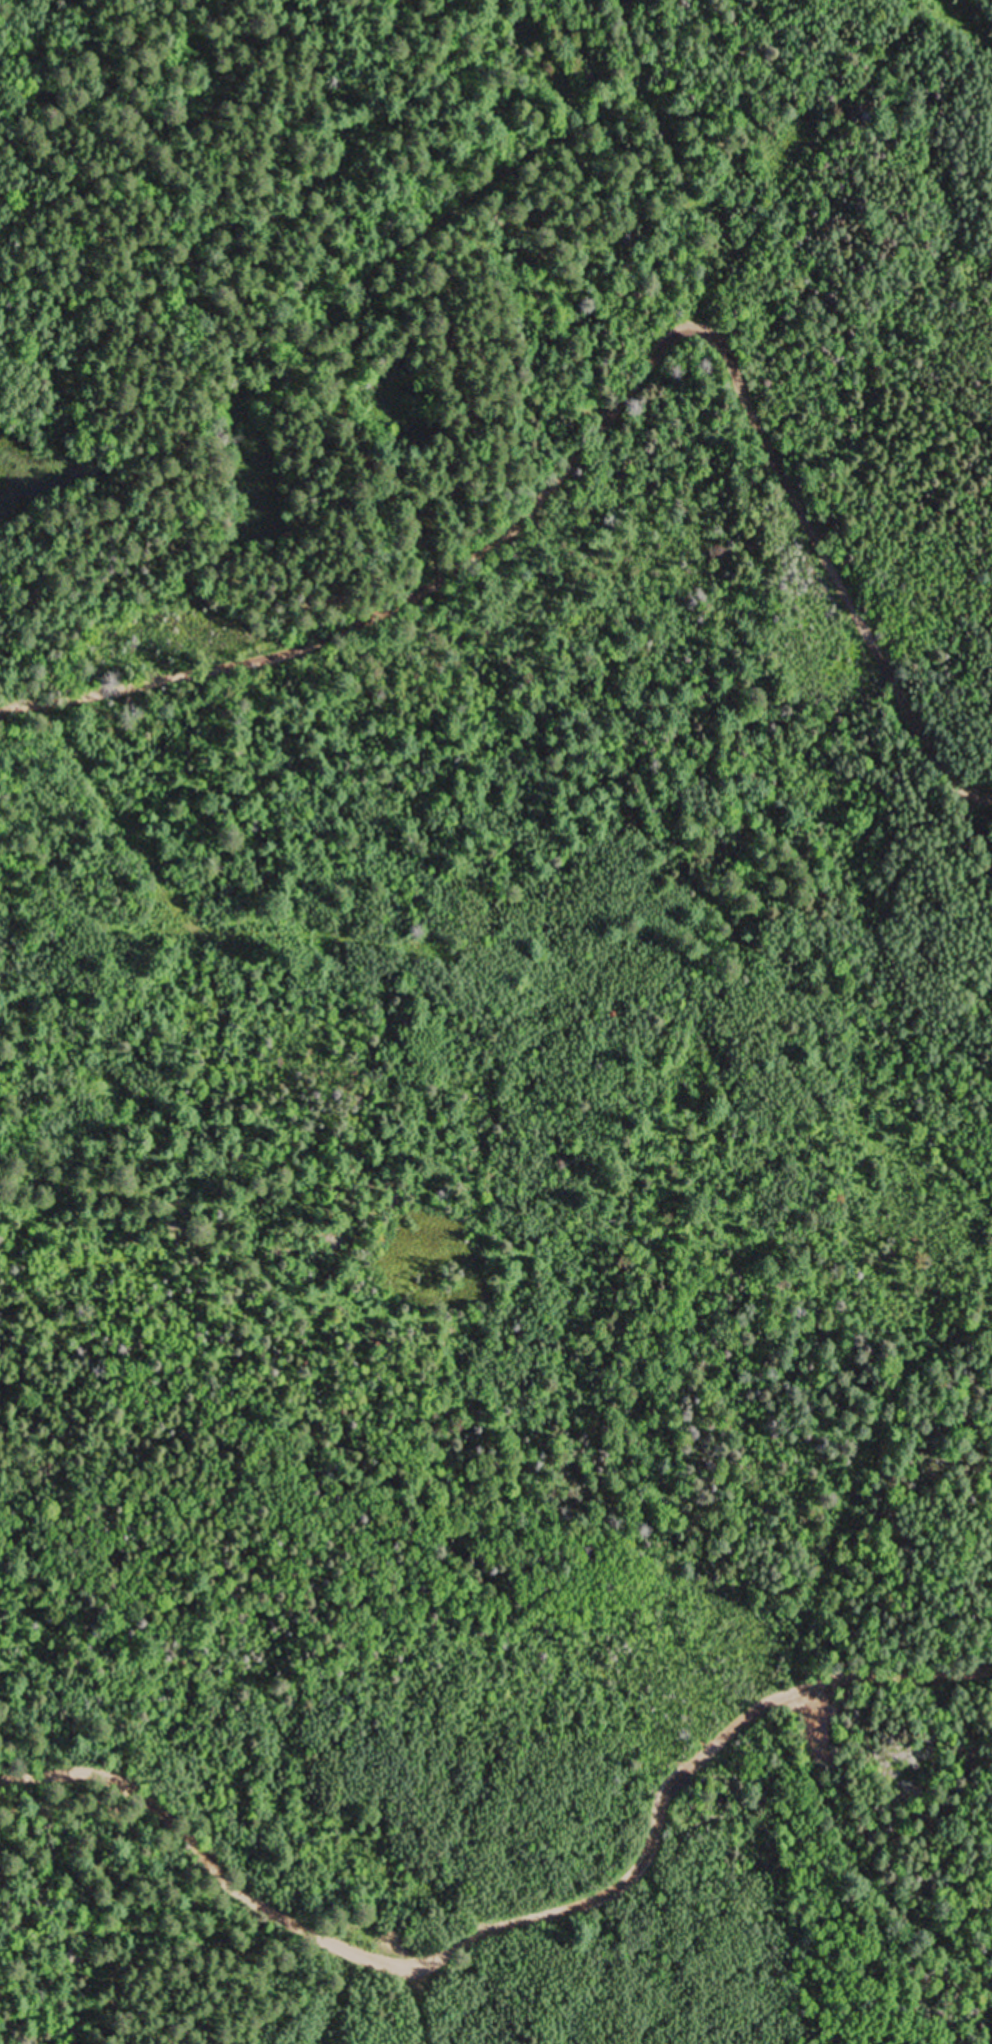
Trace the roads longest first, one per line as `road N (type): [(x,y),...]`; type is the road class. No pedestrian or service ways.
road 1 (residential): [(991,795),(949,777),(928,744),(716,337),(697,325),(675,332),(535,510),(411,599),(321,641),(230,668),(0,715)]
road 2 (track): [(991,1667),(960,1676),(834,1677),(785,1692),(741,1716),(673,1780),(654,1842),(634,1874),(594,1900),(491,1930),(415,1970),(373,1962),(295,1926),(227,1880),(121,1782),(80,1775),(0,1781)]
road 3 (track): [(697,325),(706,298),(929,0)]
road 4 (track): [(45,705),(160,881),(164,917)]

